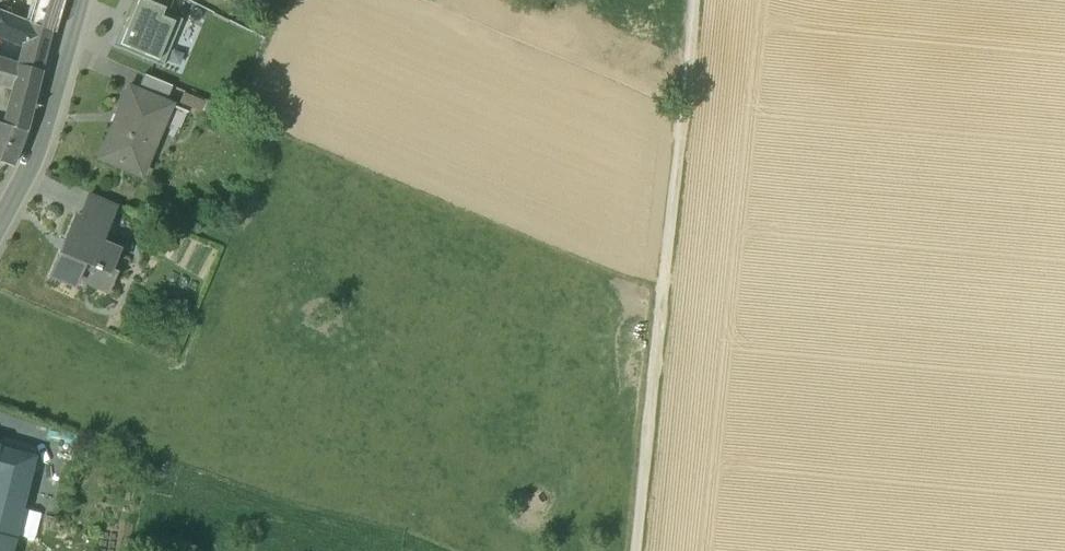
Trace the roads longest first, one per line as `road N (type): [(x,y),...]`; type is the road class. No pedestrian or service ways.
road 1 (track): [(692,0),(635,550)]
road 2 (residential): [(0,221),(38,150),(79,0)]

